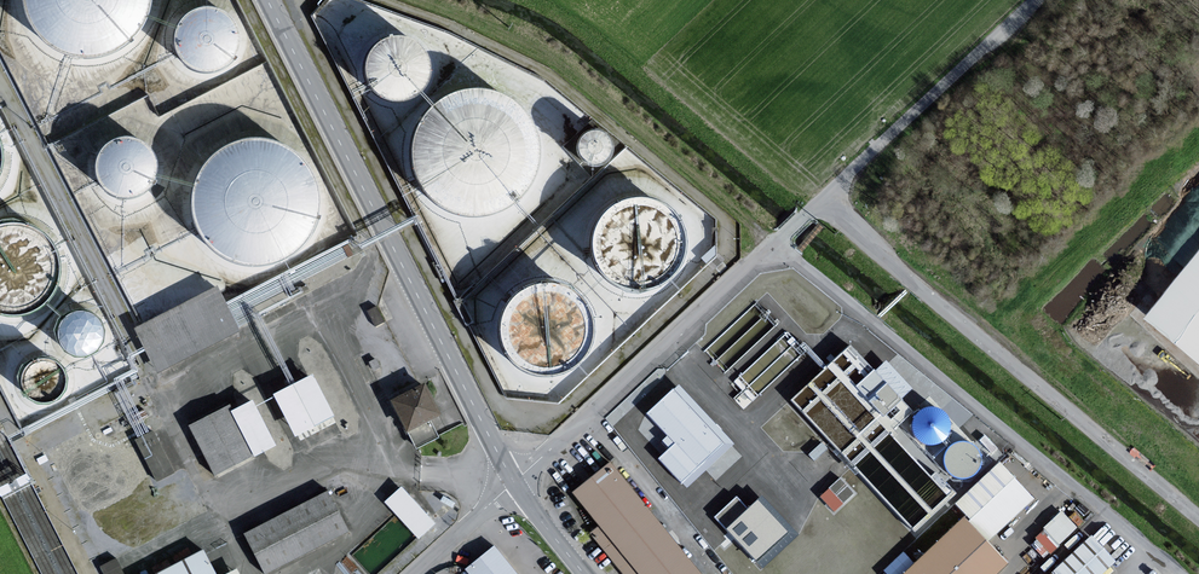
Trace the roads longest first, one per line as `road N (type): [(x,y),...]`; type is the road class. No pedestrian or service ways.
road 1 (tertiary): [(514,480),(262,0)]
road 2 (unclassified): [(1198,521),(928,298),(823,198)]
road 3 (unclassified): [(823,198),(514,480)]
road 4 (unclassified): [(1036,0),(823,198)]
road 5 (unclassified): [(514,480),(411,573)]

